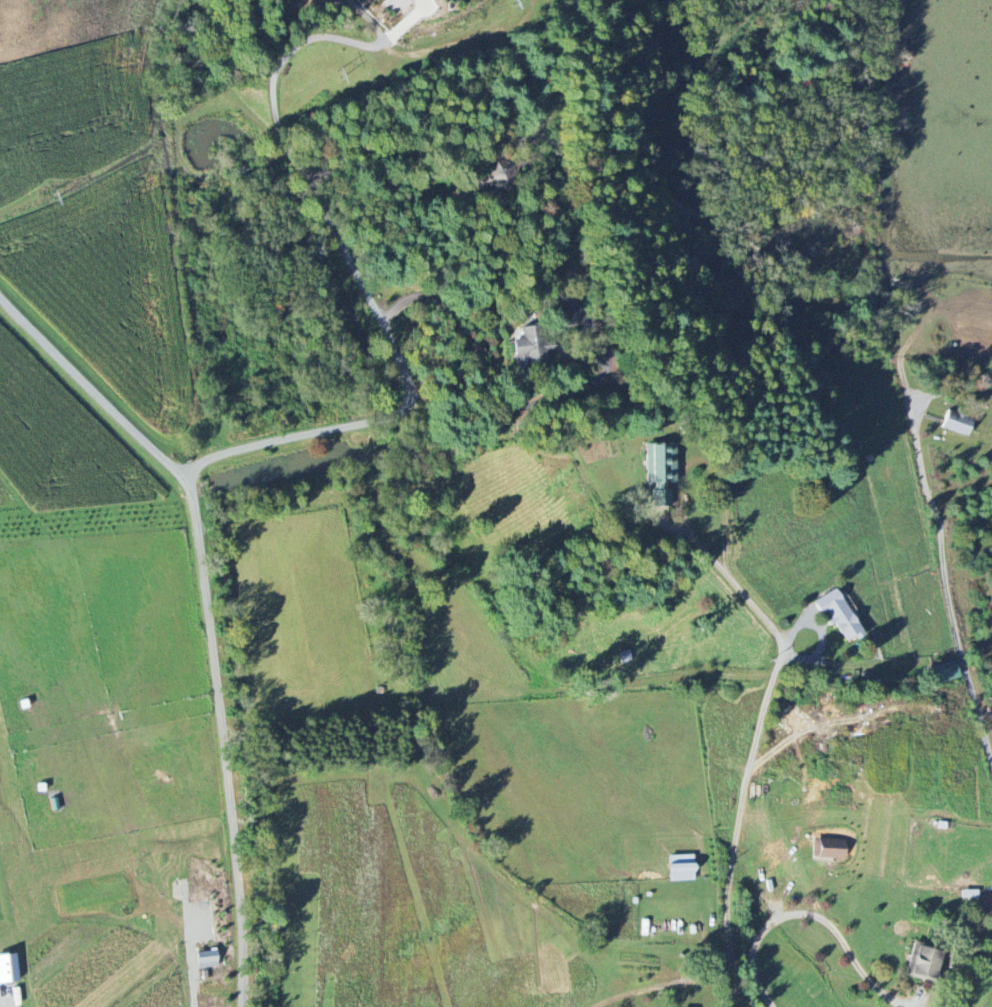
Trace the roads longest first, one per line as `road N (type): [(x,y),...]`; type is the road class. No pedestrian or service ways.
road 1 (residential): [(245,0),(273,64),(280,134),(412,398),(389,418),(219,454),(190,478),(233,833),(240,1006)]
road 2 (residential): [(725,926),(777,633),(721,570),(692,537),(681,498),(682,468),(693,462),(713,471),(721,497),(721,570)]
road 3 (track): [(191,475),(0,299)]

